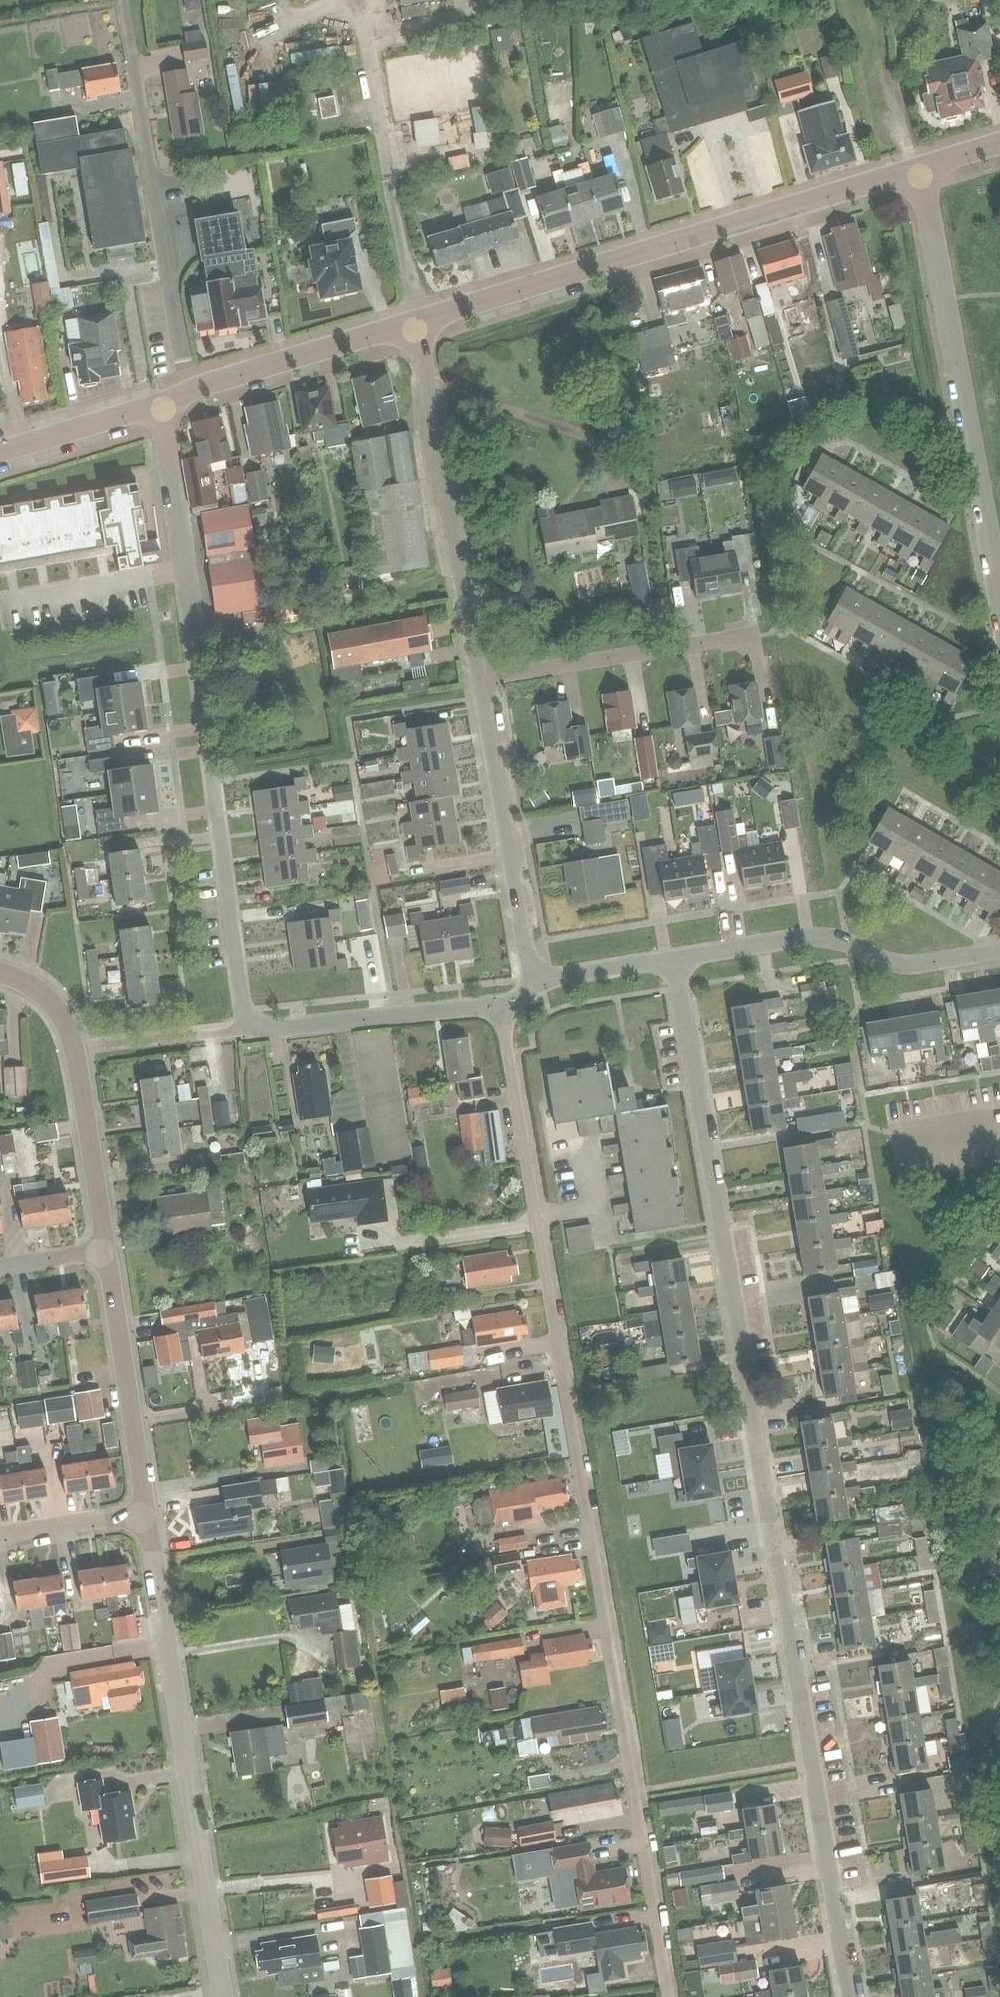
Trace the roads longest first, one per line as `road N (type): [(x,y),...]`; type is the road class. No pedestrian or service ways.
road 1 (residential): [(851,1996),(675,959)]
road 2 (residential): [(668,1996),(503,1008)]
road 3 (unclassified): [(503,1008),(244,1029),(161,408)]
road 4 (secondary): [(411,326),(920,168)]
road 5 (unclassified): [(222,1996),(146,1517)]
road 6 (unclassified): [(999,608),(920,168)]
road 7 (unclassified): [(190,395),(120,0)]
road 8 (unclassified): [(477,682),(411,326)]
road 9 (unclassified): [(675,959),(806,937),(872,965),(910,969),(999,952)]
road 10 (unclassified): [(106,1254),(67,1029),(23,981),(0,975)]
road 11 (unclassified): [(528,990),(477,682)]
road 12 (residential): [(477,682),(758,637)]
road 13 (unclassified): [(146,1517),(106,1254)]
road 14 (secondary): [(190,395),(411,326)]
road 15 (secondary): [(0,453),(161,408)]
road 16 (unclassified): [(528,990),(546,979),(675,959)]
road 17 (residential): [(146,1517),(0,1540)]

